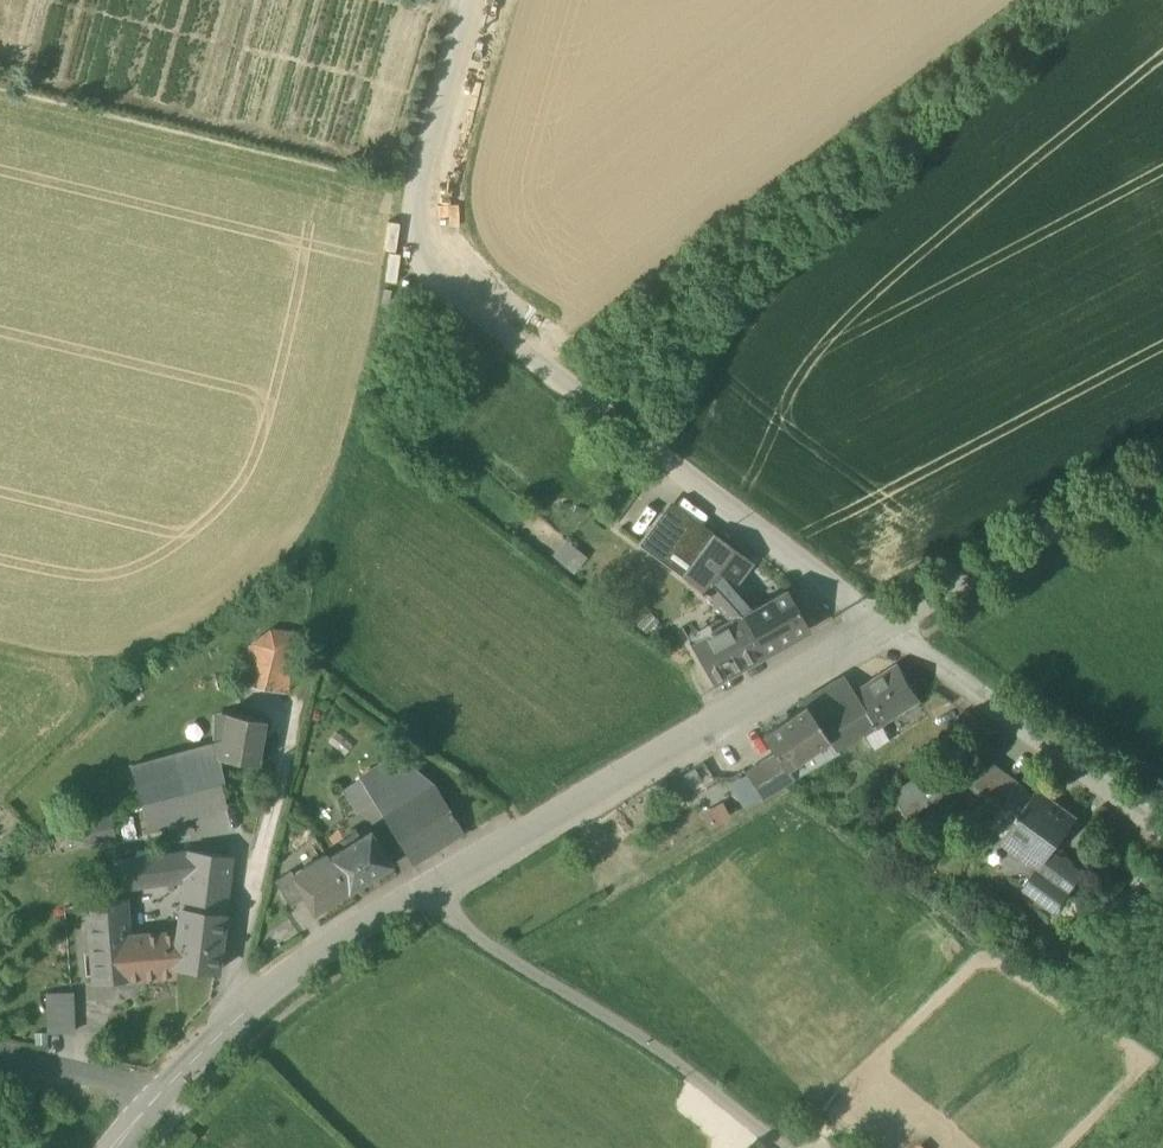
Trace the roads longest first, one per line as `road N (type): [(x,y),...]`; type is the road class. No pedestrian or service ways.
road 1 (unclassified): [(884,622),(437,284),(417,254),(411,199),(467,0)]
road 2 (residential): [(429,890),(884,622)]
road 3 (residential): [(429,890),(464,929),(674,1060),(782,1147)]
road 4 (unclassified): [(236,1022),(228,997),(319,626)]
road 5 (track): [(319,626),(332,516),(400,275),(417,254)]
road 6 (unclassified): [(1162,829),(884,622)]
road 7 (residential): [(884,622),(1162,472)]
road 8 (residential): [(236,1022),(429,890)]
road 9 (unclassified): [(0,1057),(159,1094)]

